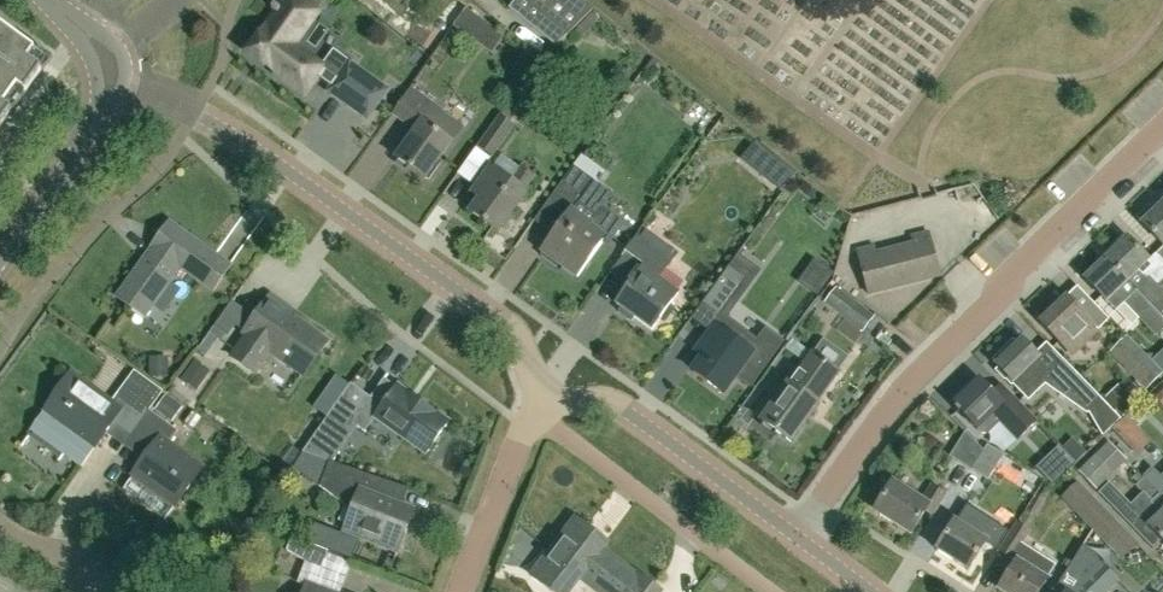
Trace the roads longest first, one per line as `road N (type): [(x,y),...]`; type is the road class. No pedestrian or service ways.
road 1 (residential): [(795,537),(895,400),(993,302),(1006,276),(1162,123)]
road 2 (residential): [(546,392),(505,325),(257,148),(106,65)]
road 3 (residential): [(795,537),(620,409),(546,392)]
road 4 (residential): [(769,591),(537,415)]
road 5 (tertiary): [(0,257),(92,130),(108,90),(106,65)]
road 6 (residential): [(461,591),(537,415)]

